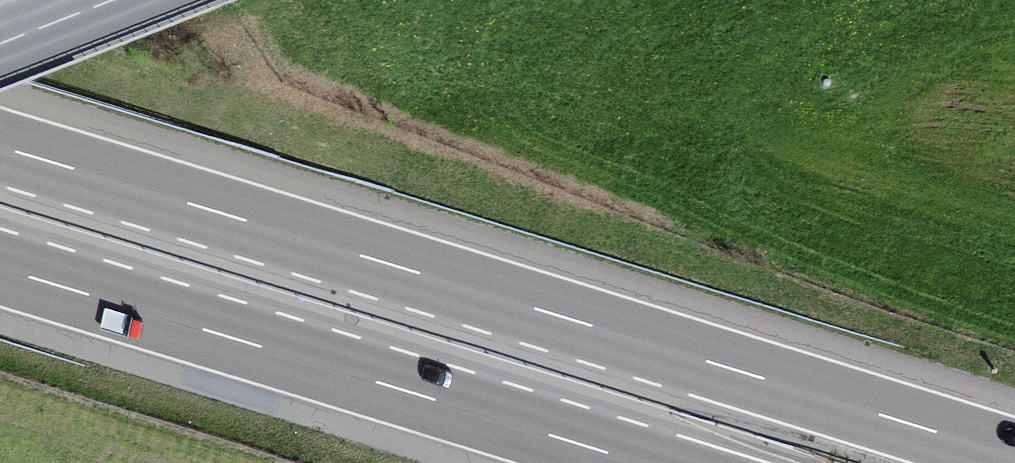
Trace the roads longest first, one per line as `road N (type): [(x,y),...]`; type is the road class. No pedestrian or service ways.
road 1 (motorway): [(1014,455),(0,144)]
road 2 (motorway): [(0,271),(634,462)]
road 3 (secondary): [(0,43),(113,0)]

